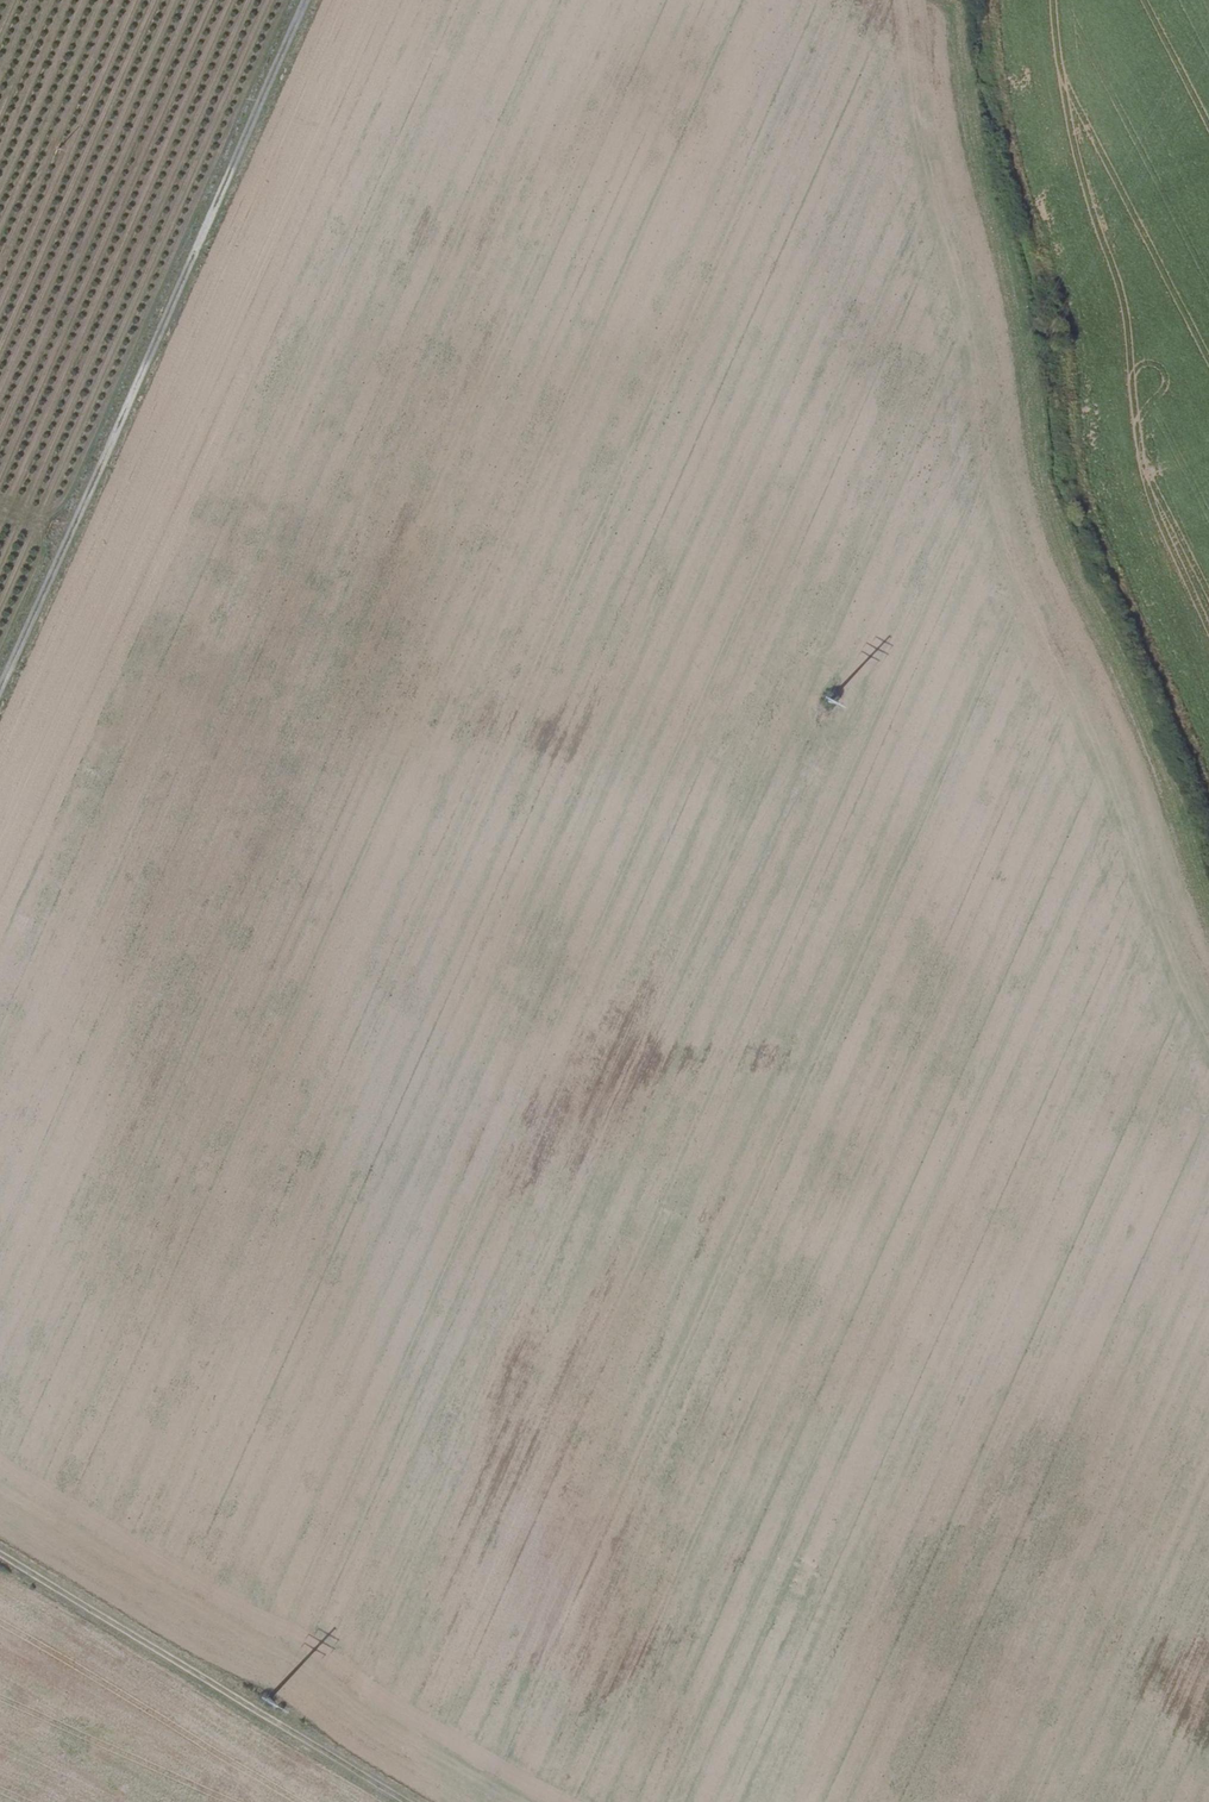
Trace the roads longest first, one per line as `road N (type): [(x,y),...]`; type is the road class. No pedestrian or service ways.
road 1 (track): [(307,0),(0,692)]
road 2 (track): [(0,1555),(411,1801)]

